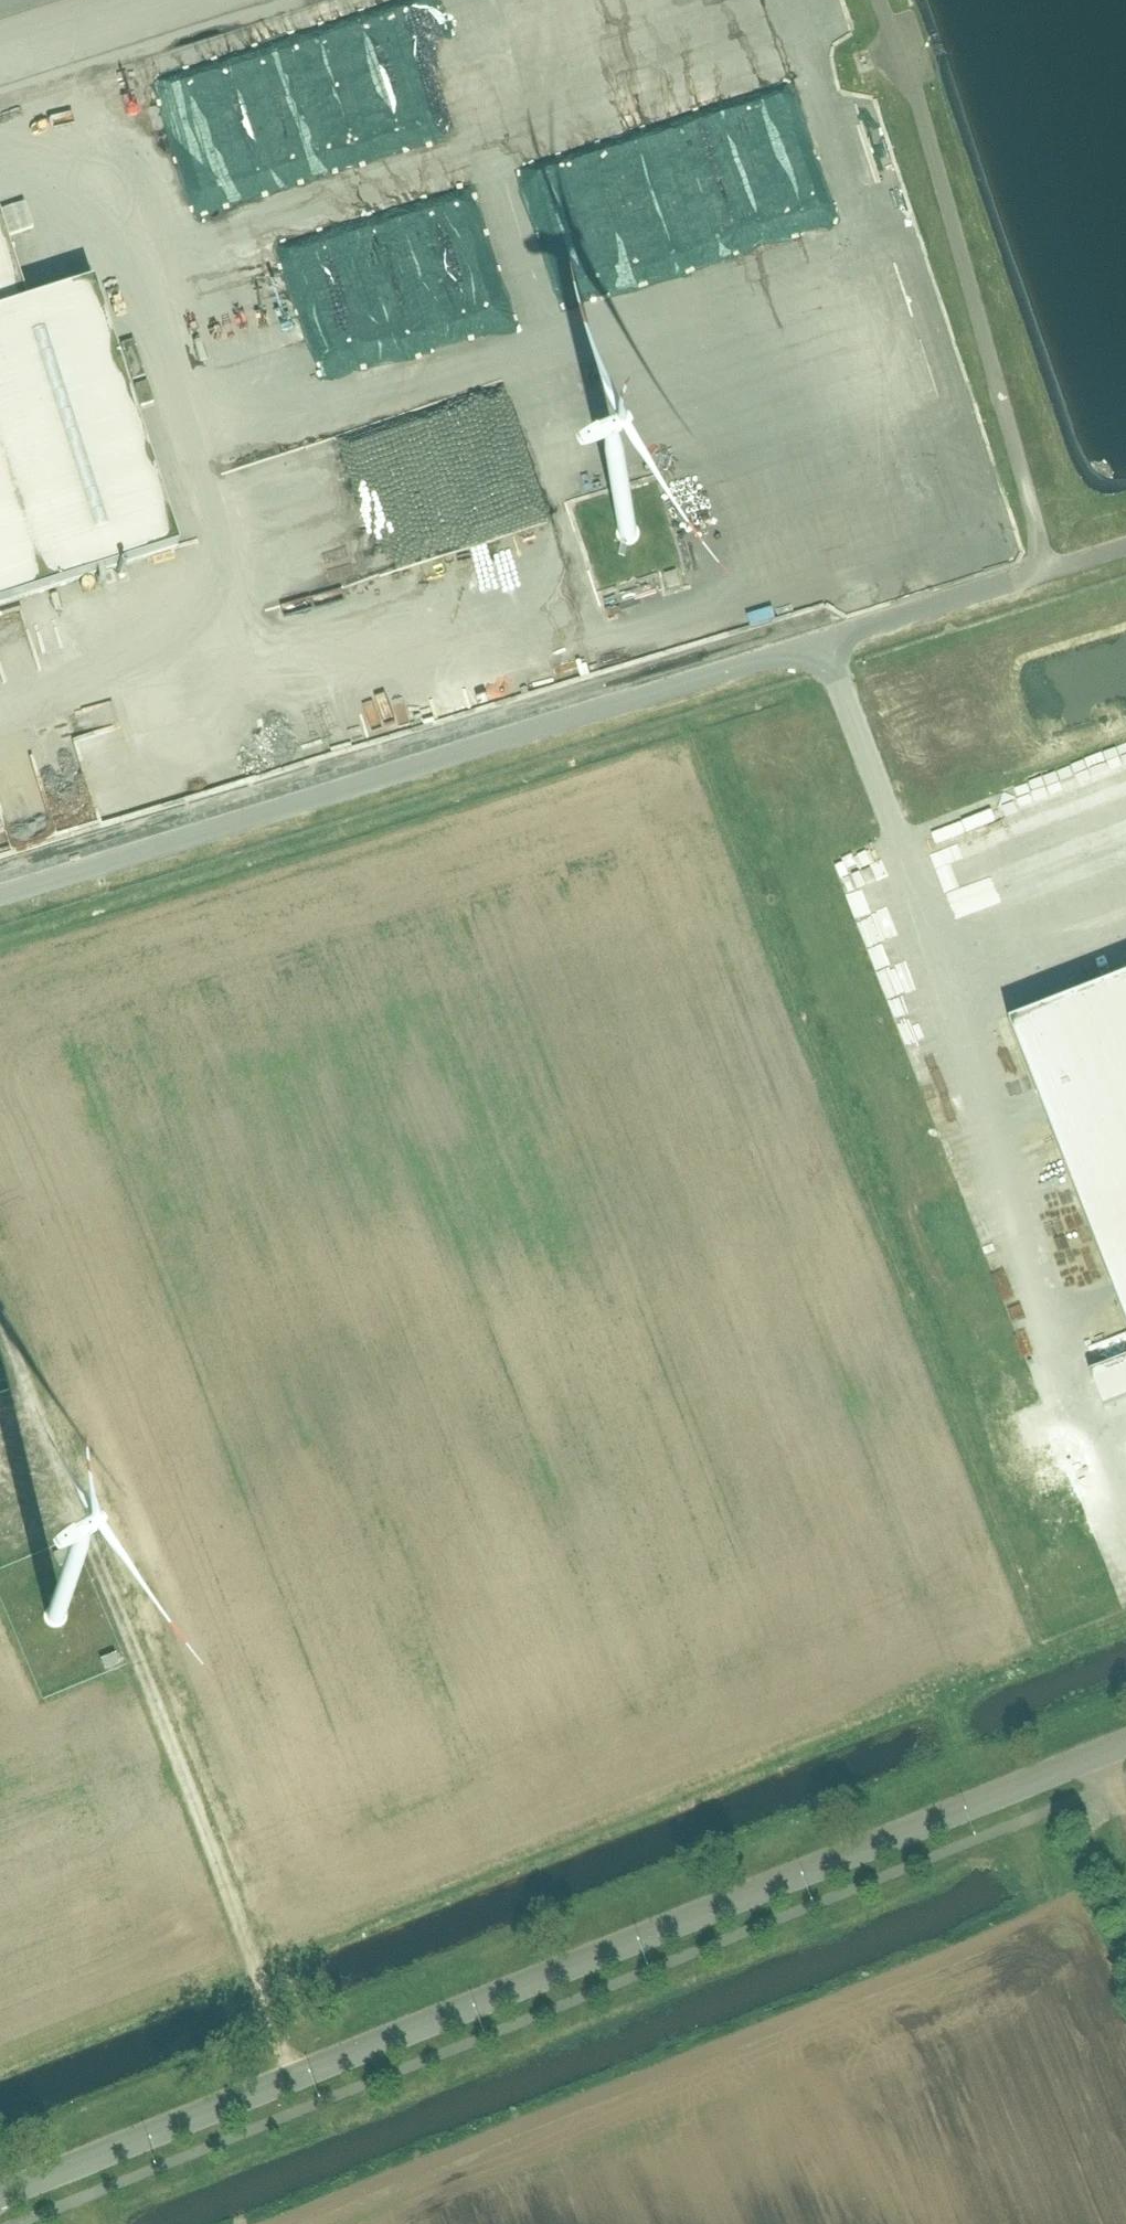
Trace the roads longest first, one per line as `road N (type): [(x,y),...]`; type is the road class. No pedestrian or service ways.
road 1 (tertiary): [(0,2193),(1125,1748)]

